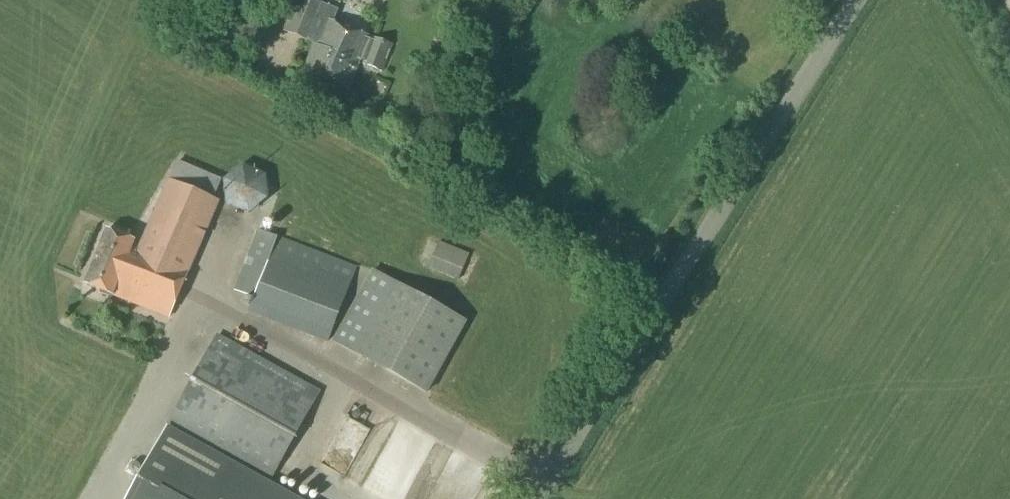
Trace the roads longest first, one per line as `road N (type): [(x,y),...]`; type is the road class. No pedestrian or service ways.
road 1 (unclassified): [(536,498),(855,0)]

